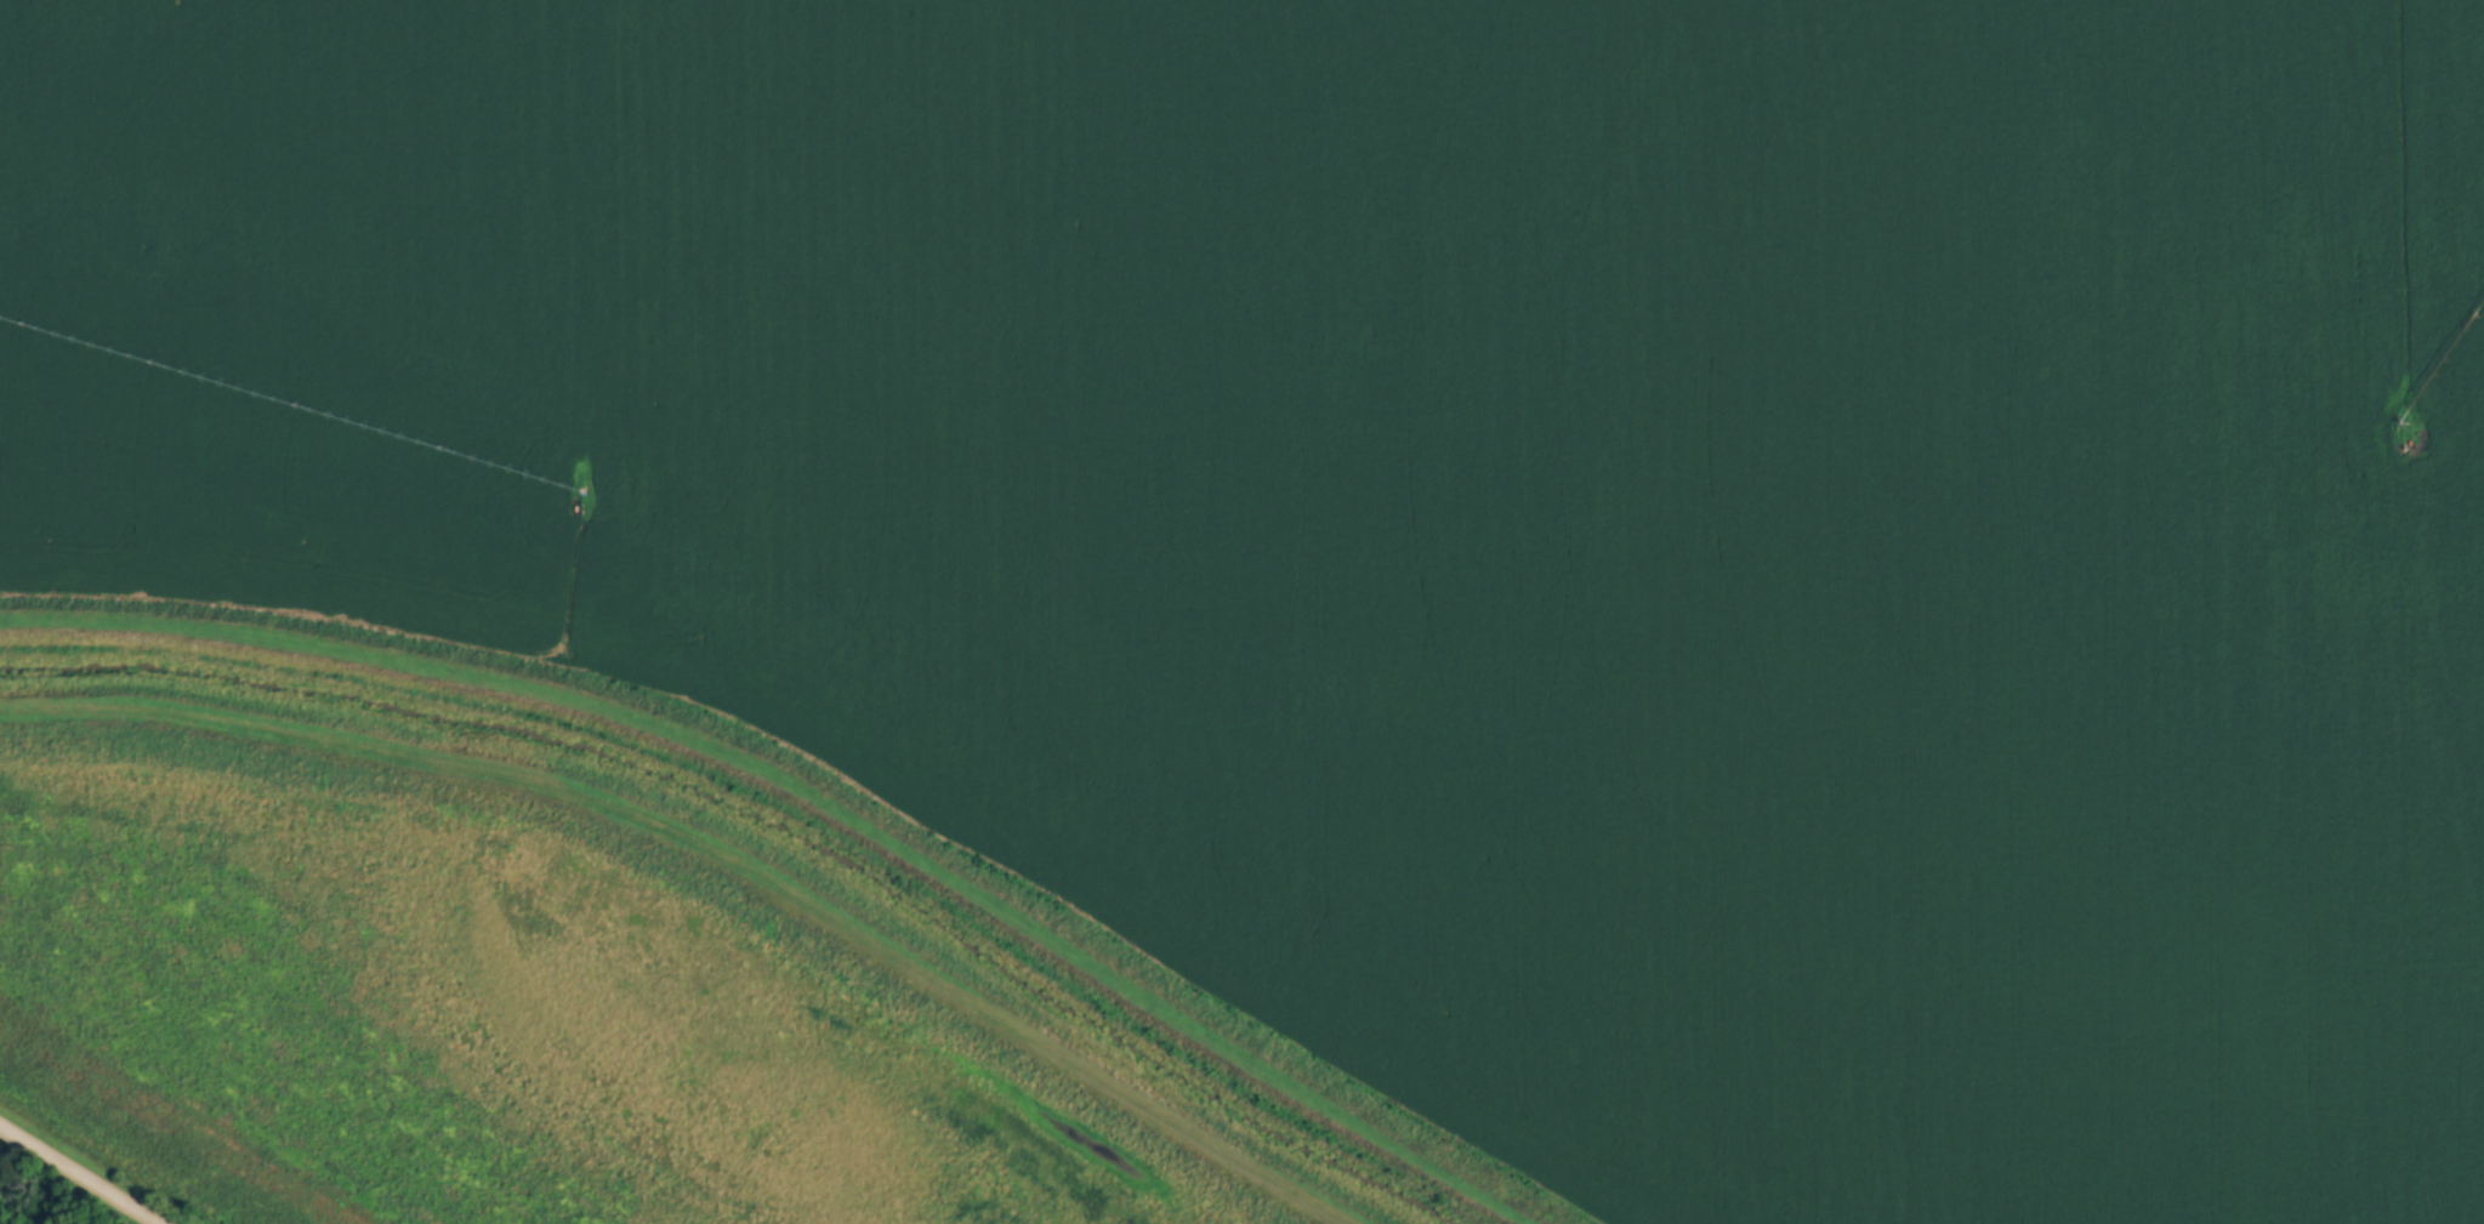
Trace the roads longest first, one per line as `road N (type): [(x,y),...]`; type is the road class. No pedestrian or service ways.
road 1 (tertiary): [(0,1136),(146,1223)]

